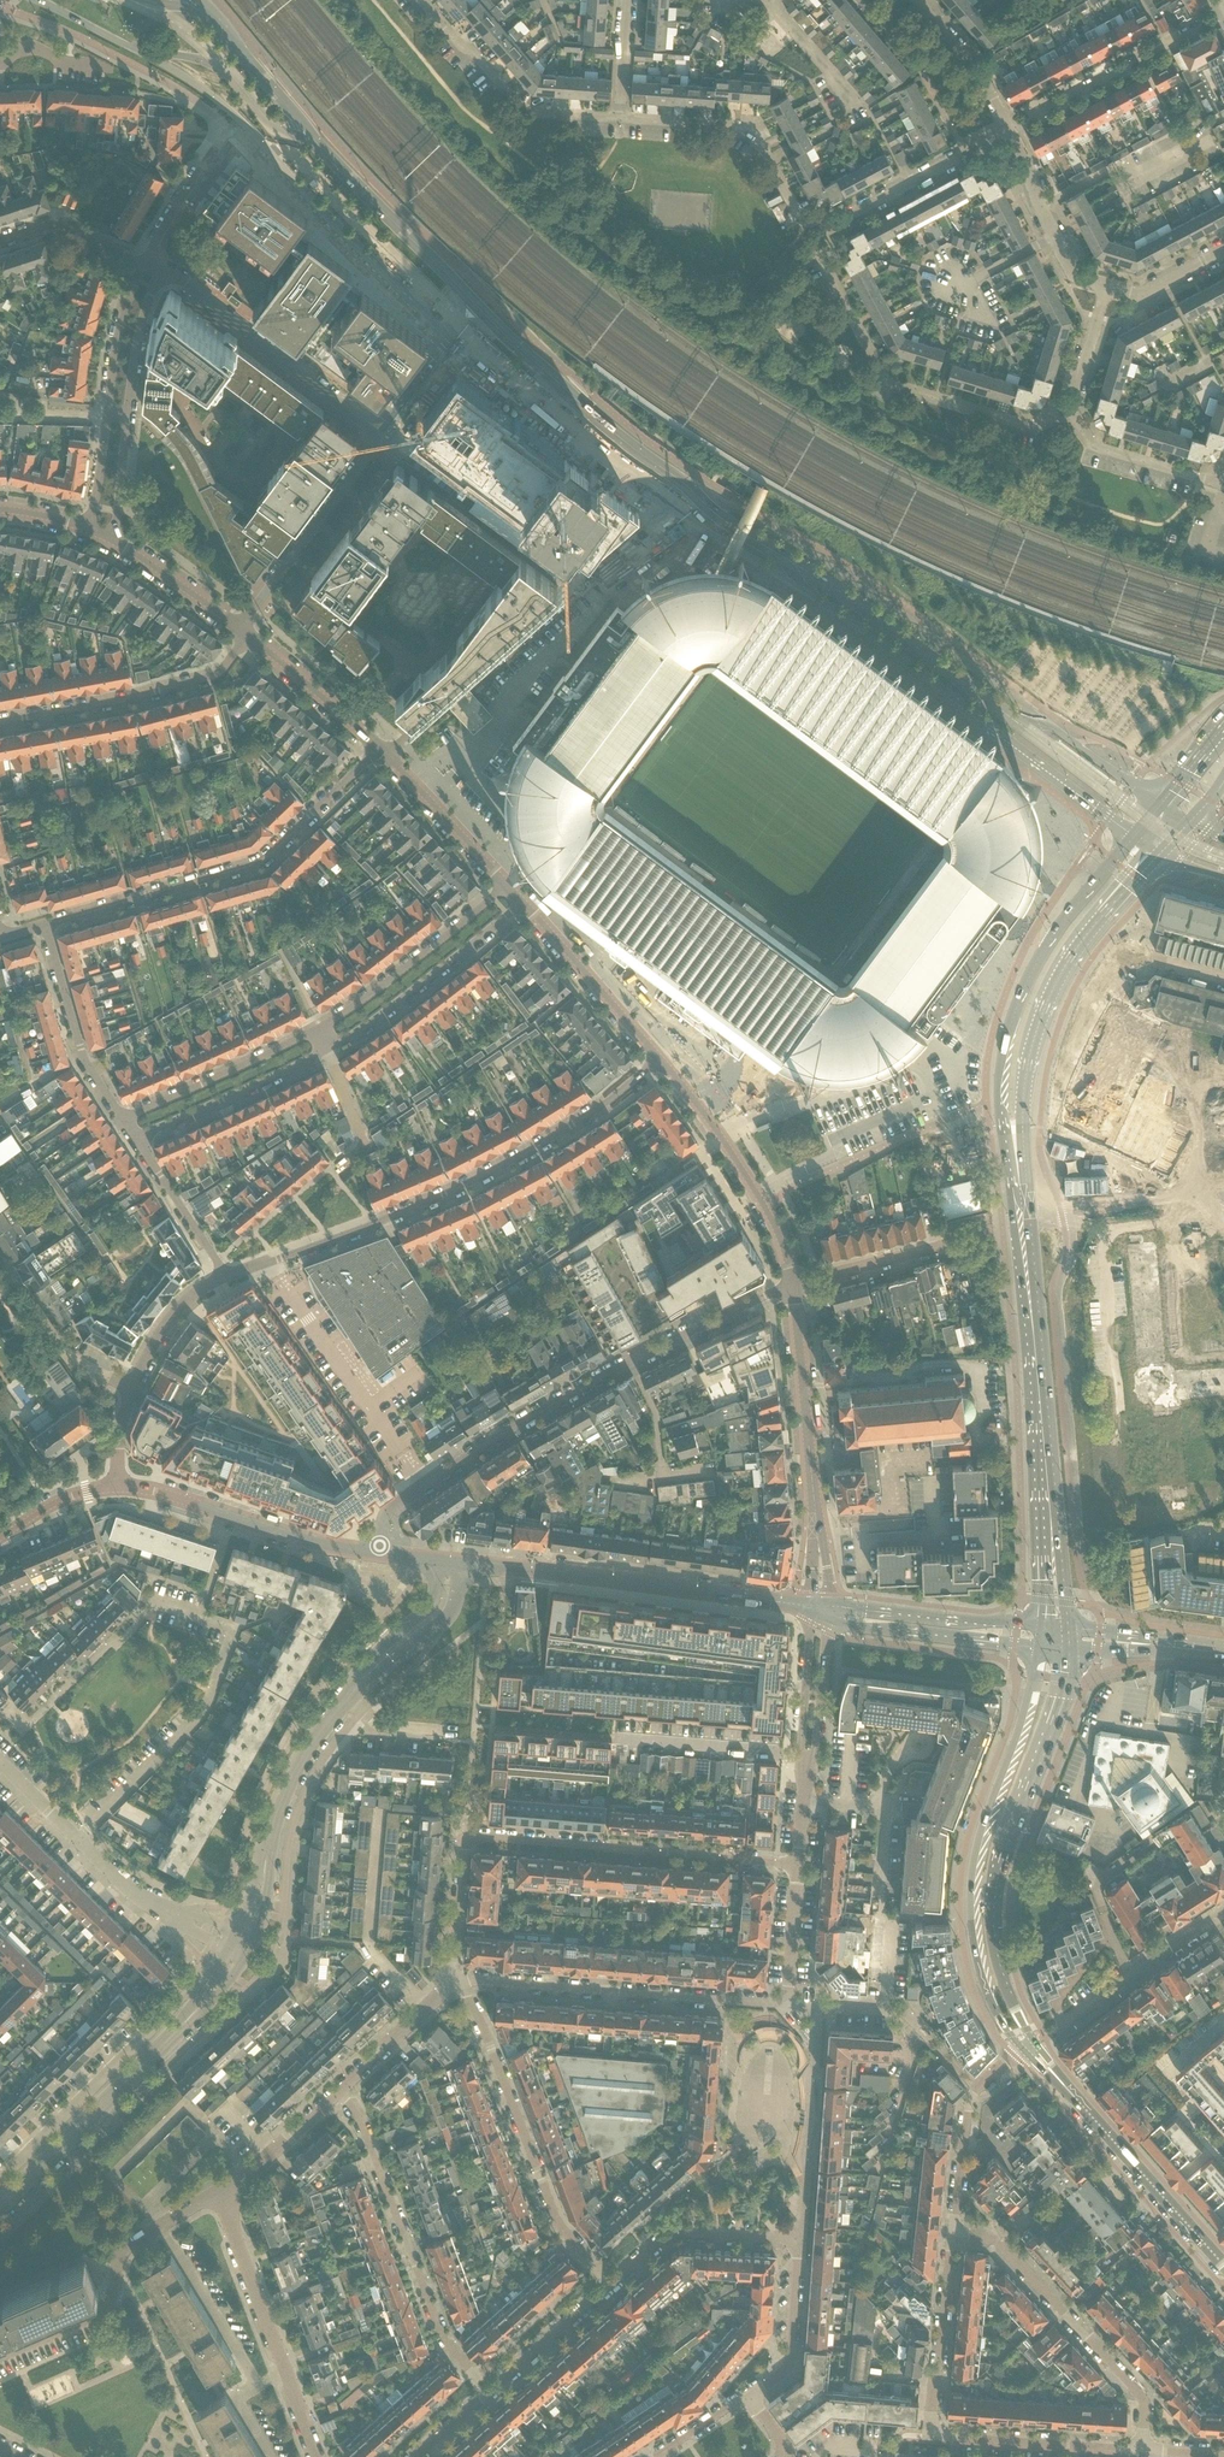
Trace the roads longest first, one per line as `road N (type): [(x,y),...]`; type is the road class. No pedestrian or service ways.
road 1 (secondary): [(769,553),(729,527),(724,511),(598,420),(474,308),(328,154)]
road 2 (residential): [(792,1285),(515,1427),(395,1505),(379,1553)]
road 3 (residential): [(224,1278),(375,1223),(508,1163),(608,1101),(660,1058)]
road 4 (residential): [(454,1979),(463,1836),(797,1864)]
road 5 (secondary): [(1163,807),(1056,729),(1012,721),(769,553)]
road 6 (secondary): [(769,553),(1136,838)]
road 7 (residential): [(136,1139),(370,1025),(522,901)]
road 8 (residential): [(507,885),(322,1028),(122,1119)]
road 9 (residential): [(134,49),(245,125),(449,338)]
road 10 (secondary): [(1038,1650),(982,1826),(969,1900),(979,1977),(1023,2051)]
road 11 (residential): [(1142,2451),(930,2437),(952,2234)]
road 12 (secondary): [(1035,2043),(999,1973),(993,1900),(1065,1696),(1069,1652)]
road 13 (secondary): [(1136,838),(1042,954),(1012,1018),(998,1099),(1020,1193)]
road 14 (residential): [(46,925),(271,853),(379,748)]
road 15 (secondary): [(1020,1193),(1027,1074),(1041,1018),(1064,969),(1160,855)]
road 16 (tertiary): [(810,1609),(443,1561)]
road 17 (secondary): [(1053,1556),(1020,1193)]
road 18 (residential): [(1069,418),(1041,427),(897,386),(826,255),(823,228)]
road 19 (residential): [(77,1840),(198,1718),(214,1692),(235,1627),(161,1603)]
road 20 (residential): [(454,1979),(480,2023),(558,2223),(610,2284)]
road 21 (residential): [(489,2392),(441,2332),(363,2129),(339,2092)]
road 22 (residential): [(787,2006),(454,1979)]
road 23 (residential): [(952,2234),(999,2243),(1146,2401),(1142,2451)]
road 24 (tertiary): [(0,2208),(210,1992)]
road 25 (residential): [(384,434),(186,282),(150,268)]
road 26 (residential): [(210,1992),(182,1996),(0,2178)]
road 27 (residential): [(0,2357),(98,2313),(112,2299),(126,2251),(218,2194)]
road 28 (tertiary): [(234,1954),(293,1778),(351,1698)]
road 29 (residential): [(317,2456),(218,2194)]
road 30 (residential): [(248,635),(220,675),(0,723)]
road 31 (tertiary): [(379,1553),(118,1486)]
road 32 (residential): [(386,754),(567,596),(567,570)]
road 33 (tertiary): [(792,1285),(756,1191),(660,1058)]
road 34 (residential): [(823,228),(807,226),(751,131),(619,116)]
road 35 (tertiary): [(817,1532),(792,1285)]
road 36 (residential): [(1008,130),(1223,13)]
road 37 (residential): [(619,116),(524,107),(421,0)]
road 38 (residential): [(239,628),(384,434)]
road 39 (secondary): [(1223,2265),(1064,2085)]
road 40 (residential): [(819,2009),(816,2064),(807,2076),(798,2239)]
road 41 (secondary): [(134,49),(223,66),(270,125),(328,154)]
road 42 (residential): [(384,434),(567,570)]
road 43 (tertiary): [(831,1612),(851,1626),(1038,1650)]
road 44 (residential): [(122,1119),(84,1059),(46,925)]
road 45 (residential): [(823,228),(1008,130)]
road 46 (tertiary): [(1040,1623),(831,1612)]
road 47 (tertiary): [(660,1058),(522,901)]
road 48 (residential): [(952,2234),(973,2095),(1023,2051)]
road 49 (residential): [(792,1285),(992,1231)]
road 50 (residential): [(610,2284),(670,2234),(798,2239)]
road 51 (secondary): [(328,154),(191,0)]
road 52 (residential): [(1061,2025),(1223,1914)]
road 53 (residential): [(1008,130),(1078,277),(1108,286)]
road 54 (tertiary): [(507,885),(386,754)]
road 55 (residential): [(798,2239),(788,2364),(748,2395)]
road 56 (tertiary): [(379,748),(248,635)]
road 57 (residential): [(1223,485),(1090,444),(1069,418)]
road 58 (residential): [(130,1388),(92,1368),(10,1269)]
road 59 (tertiary): [(443,1561),(423,1631),(351,1698)]
road 60 (residential): [(224,1278),(136,1139)]
road 61 (residential): [(489,2392),(610,2284)]
road 62 (residential): [(914,0),(971,64),(1008,130)]
road 63 (residential): [(0,240),(54,225),(150,268)]
road 64 (residential): [(339,2092),(454,1979)]
road 65 (residential): [(150,268),(139,271),(118,329),(108,414)]
road 66 (residential): [(218,2194),(339,2092)]
road 67 (residential): [(126,416),(157,278),(150,268)]
road 68 (tertiary): [(239,628),(114,540)]
road 69 (unclassified): [(810,1609),(800,1749),(806,1758)]
road 70 (unclassified): [(806,1758),(815,1749),(831,1612)]
road 71 (residential): [(130,1388),(174,1315),(224,1278)]
road 72 (residential): [(787,2006),(797,1864)]
road 73 (residential): [(216,147),(153,247),(150,268)]
road 74 (residential): [(1069,418),(1108,286)]
road 75 (tertiary): [(0,1537),(68,1497),(118,1486)]
road 76 (residential): [(1108,286),(1140,295),(1223,251)]
road 77 (residential): [(77,1840),(173,1922)]
road 78 (residential): [(114,540),(126,416)]

